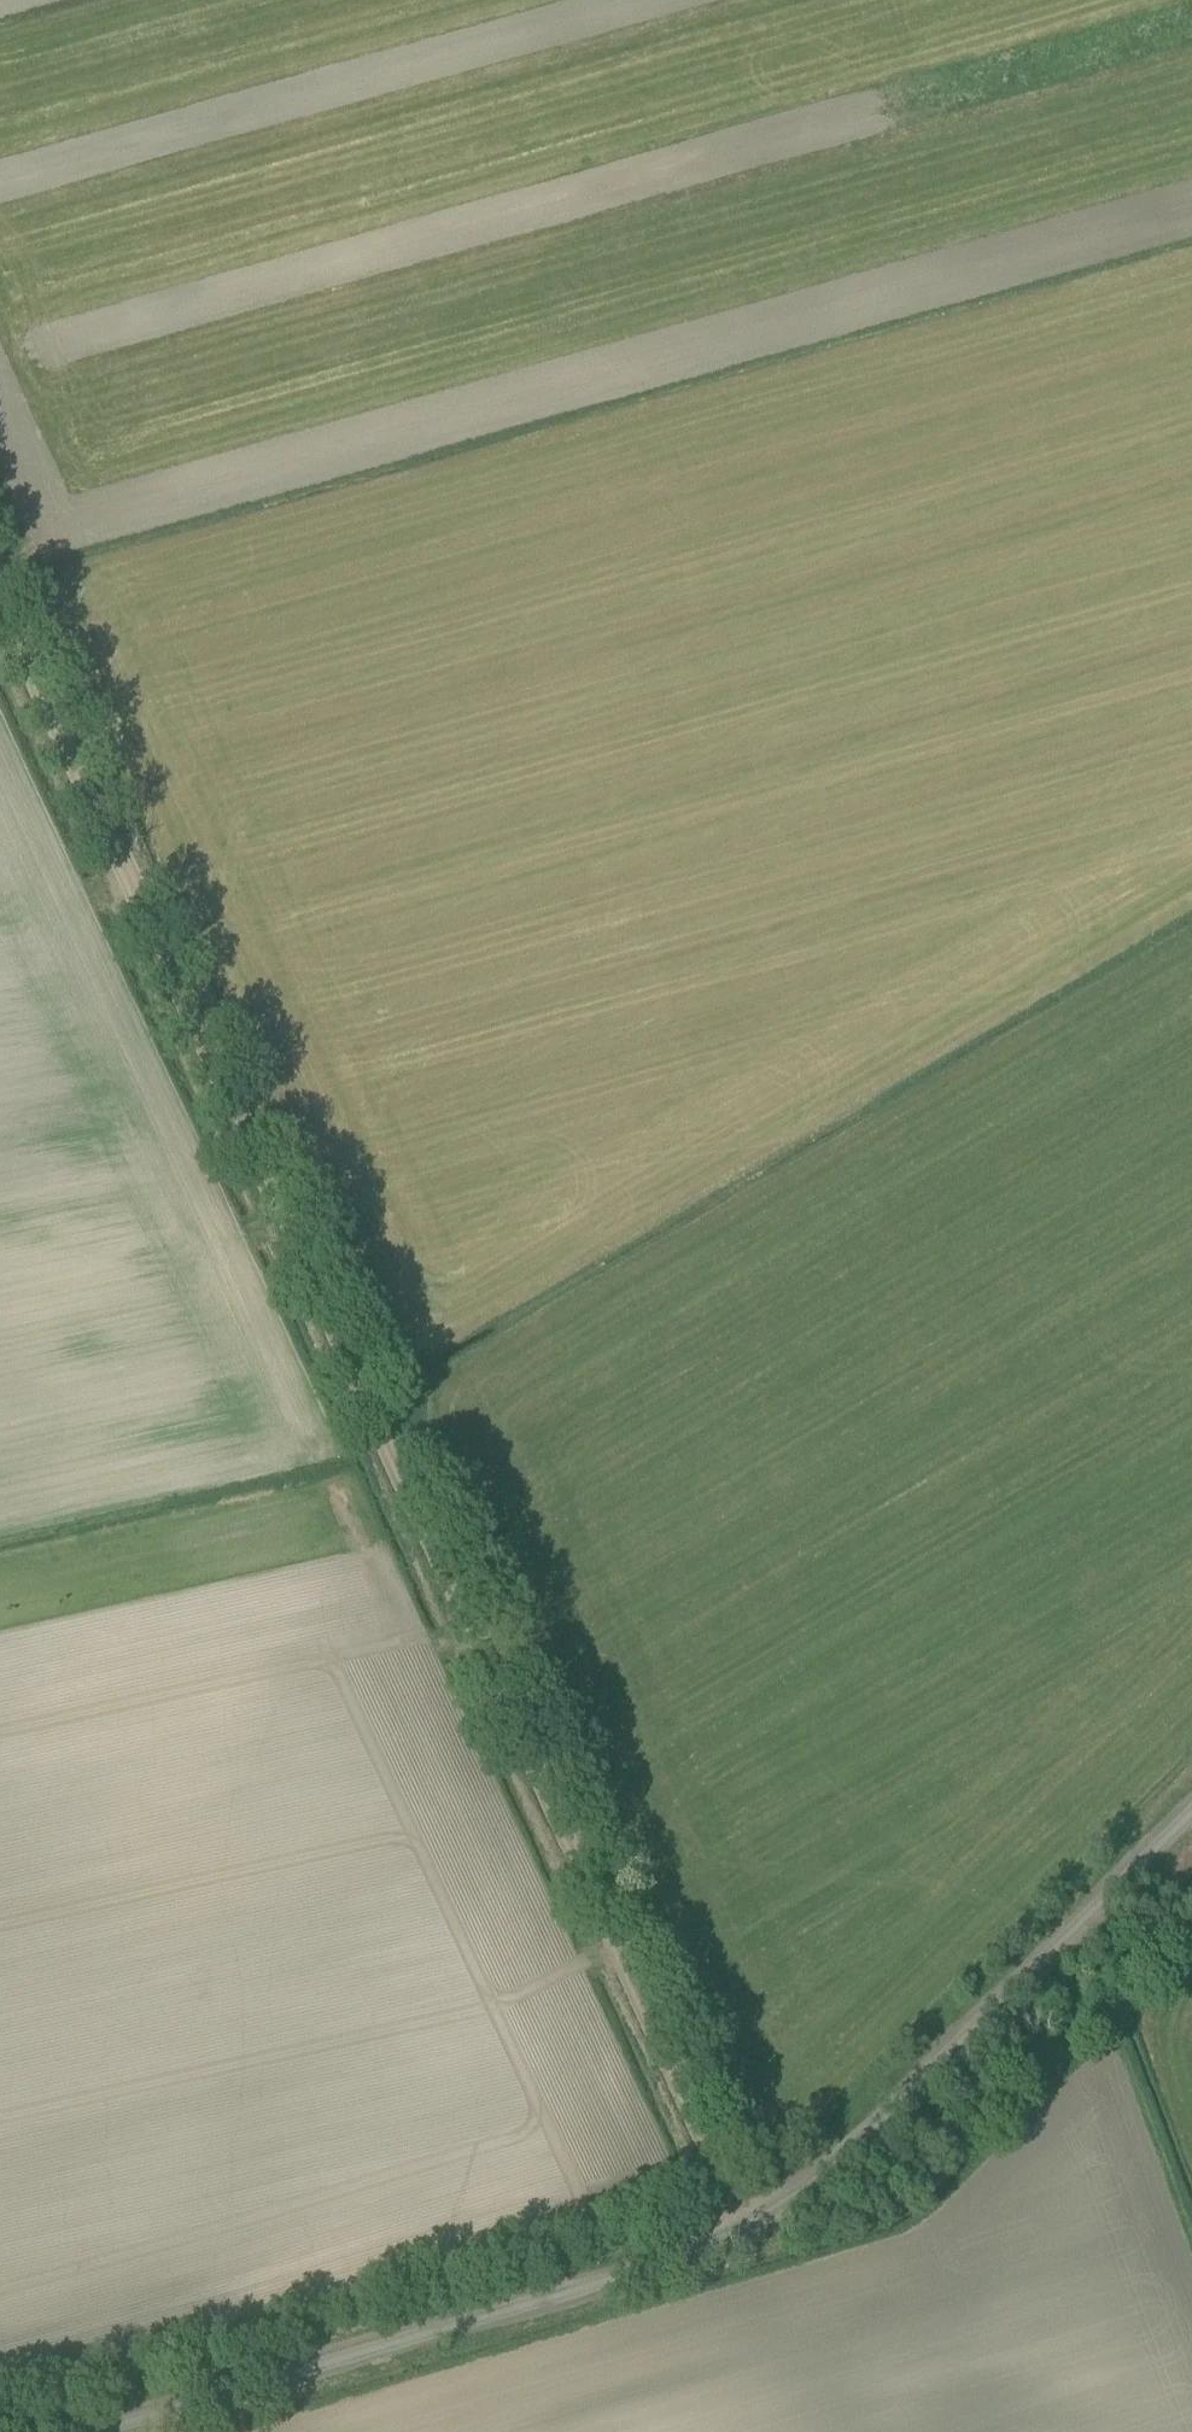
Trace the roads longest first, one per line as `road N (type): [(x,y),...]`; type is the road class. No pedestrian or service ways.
road 1 (track): [(0,605),(741,2229)]
road 2 (unclassified): [(86,2431),(680,2257),(741,2229),(839,2156),(1191,1809)]

